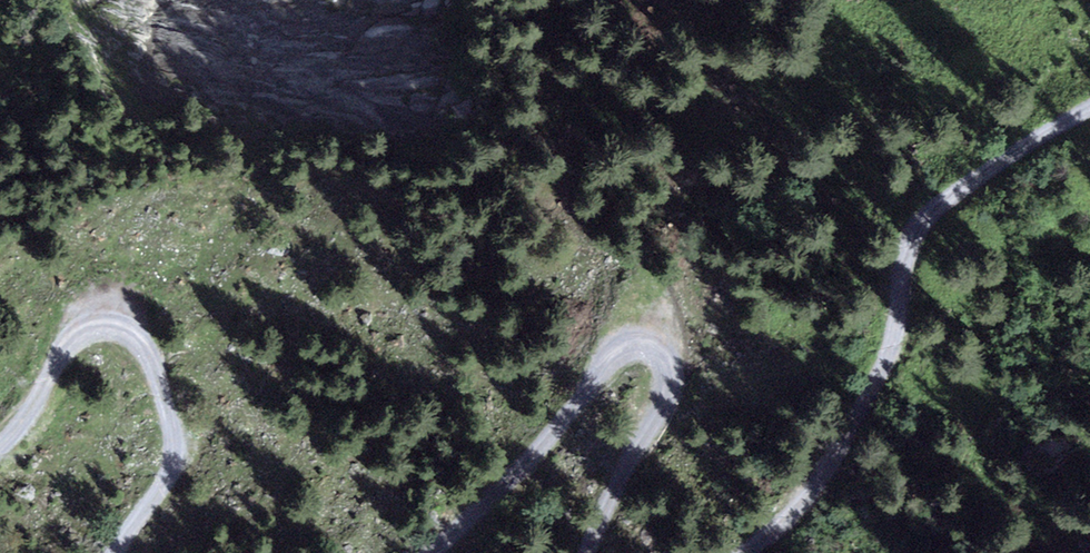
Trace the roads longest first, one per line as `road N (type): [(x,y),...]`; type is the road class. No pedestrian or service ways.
road 1 (track): [(743,552),(782,526),(827,471),(891,345),(909,242),(930,211),(1089,112)]
road 2 (track): [(439,552),(605,370),(625,350),(649,352),(664,365),(668,390),(586,552)]
road 3 (track): [(0,448),(47,388),(72,335),(94,322),(132,332),(171,428),(160,481),(112,552)]

